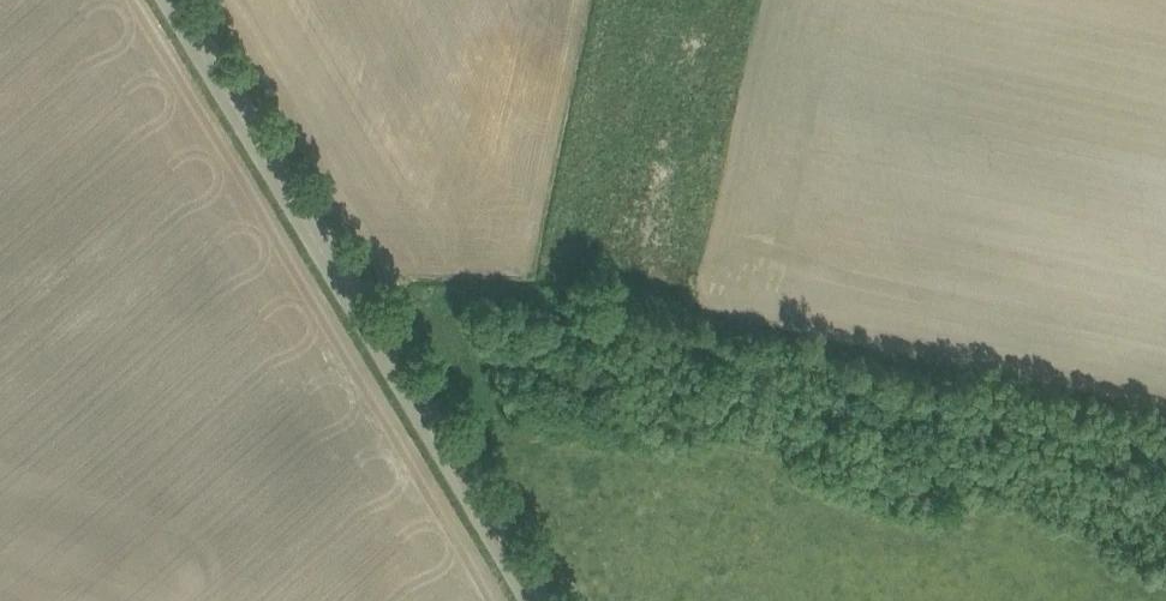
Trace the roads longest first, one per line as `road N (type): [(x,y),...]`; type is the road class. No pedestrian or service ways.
road 1 (unclassified): [(544,600),(181,0)]

